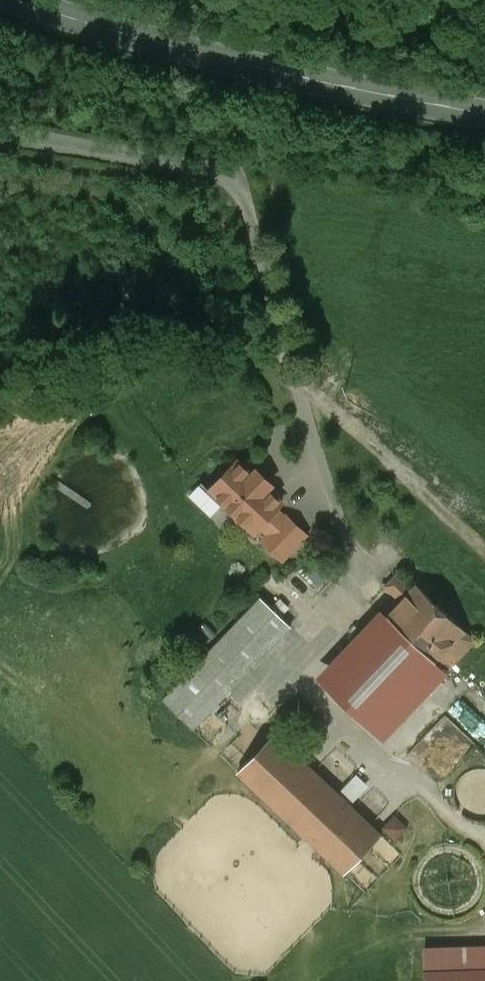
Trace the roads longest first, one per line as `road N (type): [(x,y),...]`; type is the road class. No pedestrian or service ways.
road 1 (tertiary): [(21,0),(145,39),(484,110)]

